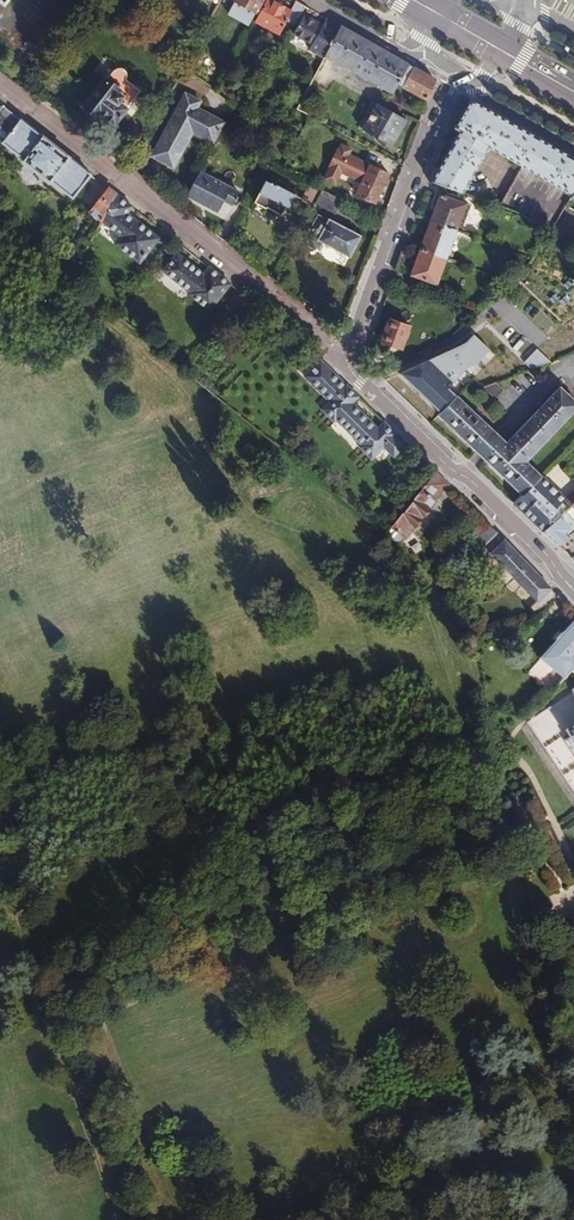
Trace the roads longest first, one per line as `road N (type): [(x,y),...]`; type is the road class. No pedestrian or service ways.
road 1 (track): [(498,819),(324,899),(268,914),(222,938),(162,989),(109,1011),(105,1022),(177,1219)]
road 2 (residential): [(0,83),(346,360)]
road 3 (residential): [(573,592),(346,360)]
road 4 (track): [(306,1219),(426,1188),(536,1073),(545,1054)]
road 5 (residential): [(346,360),(452,80)]
road 6 (track): [(545,1054),(498,819)]
road 7 (residential): [(573,150),(484,98),(473,80)]

